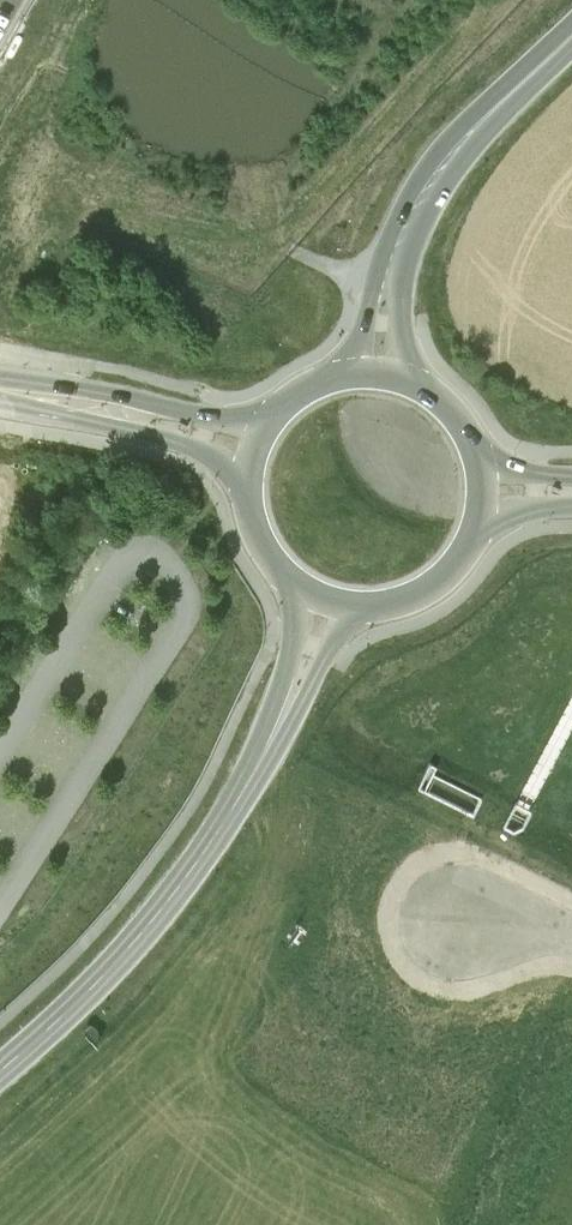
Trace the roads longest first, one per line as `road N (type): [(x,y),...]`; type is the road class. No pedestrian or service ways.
road 1 (motorway): [(568,36),(467,118),(420,172),(388,243),(359,377)]
road 2 (tertiary): [(0,1071),(144,932),(264,759)]
road 3 (motorway): [(404,384),(403,301),(434,196),(568,36)]
road 4 (secondary): [(272,424),(0,384)]
road 5 (secondary): [(0,413),(158,437),(252,464)]
road 6 (tertiary): [(264,759),(325,655),(364,612)]
road 7 (secondary): [(364,612),(407,604),(444,582),(470,547),(482,506)]
road 8 (tertiary): [(304,594),(264,759)]
road 9 (secondary): [(252,464),(248,501),(256,538),(275,570),(304,594)]
road 10 (secondary): [(480,471),(448,411),(404,384)]

